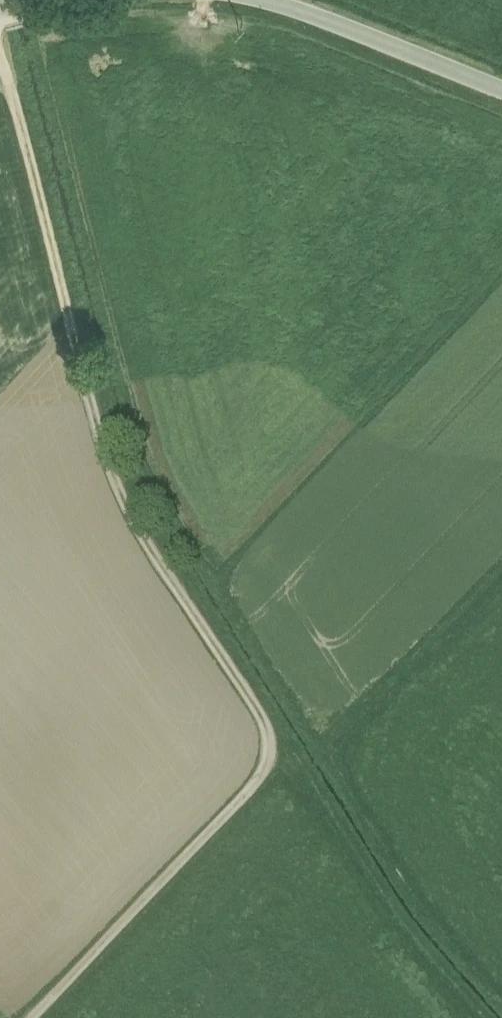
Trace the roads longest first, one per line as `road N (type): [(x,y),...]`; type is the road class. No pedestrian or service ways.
road 1 (track): [(278,774),(43,1017)]
road 2 (tertiary): [(501,86),(275,0)]

